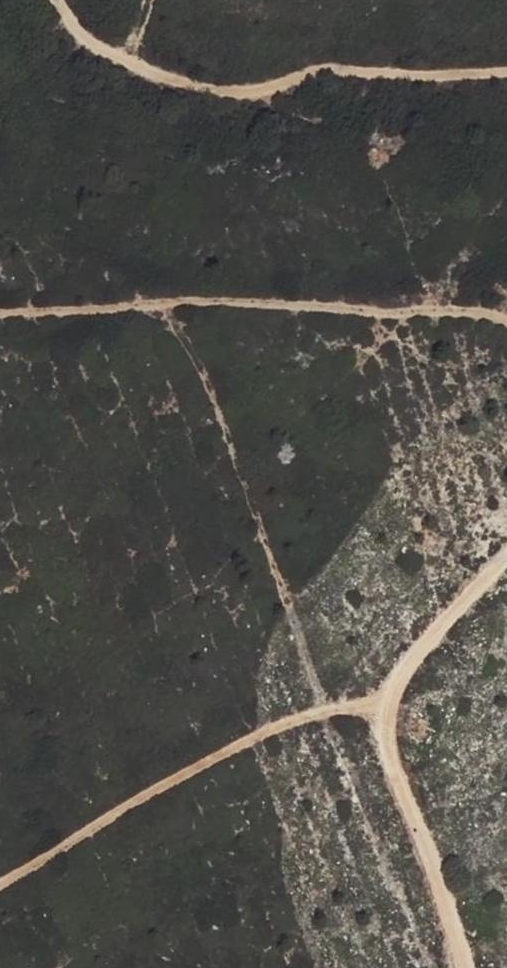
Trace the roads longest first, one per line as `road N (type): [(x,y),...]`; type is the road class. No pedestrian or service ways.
road 1 (track): [(506,556),(408,676),(389,737),(472,967)]

